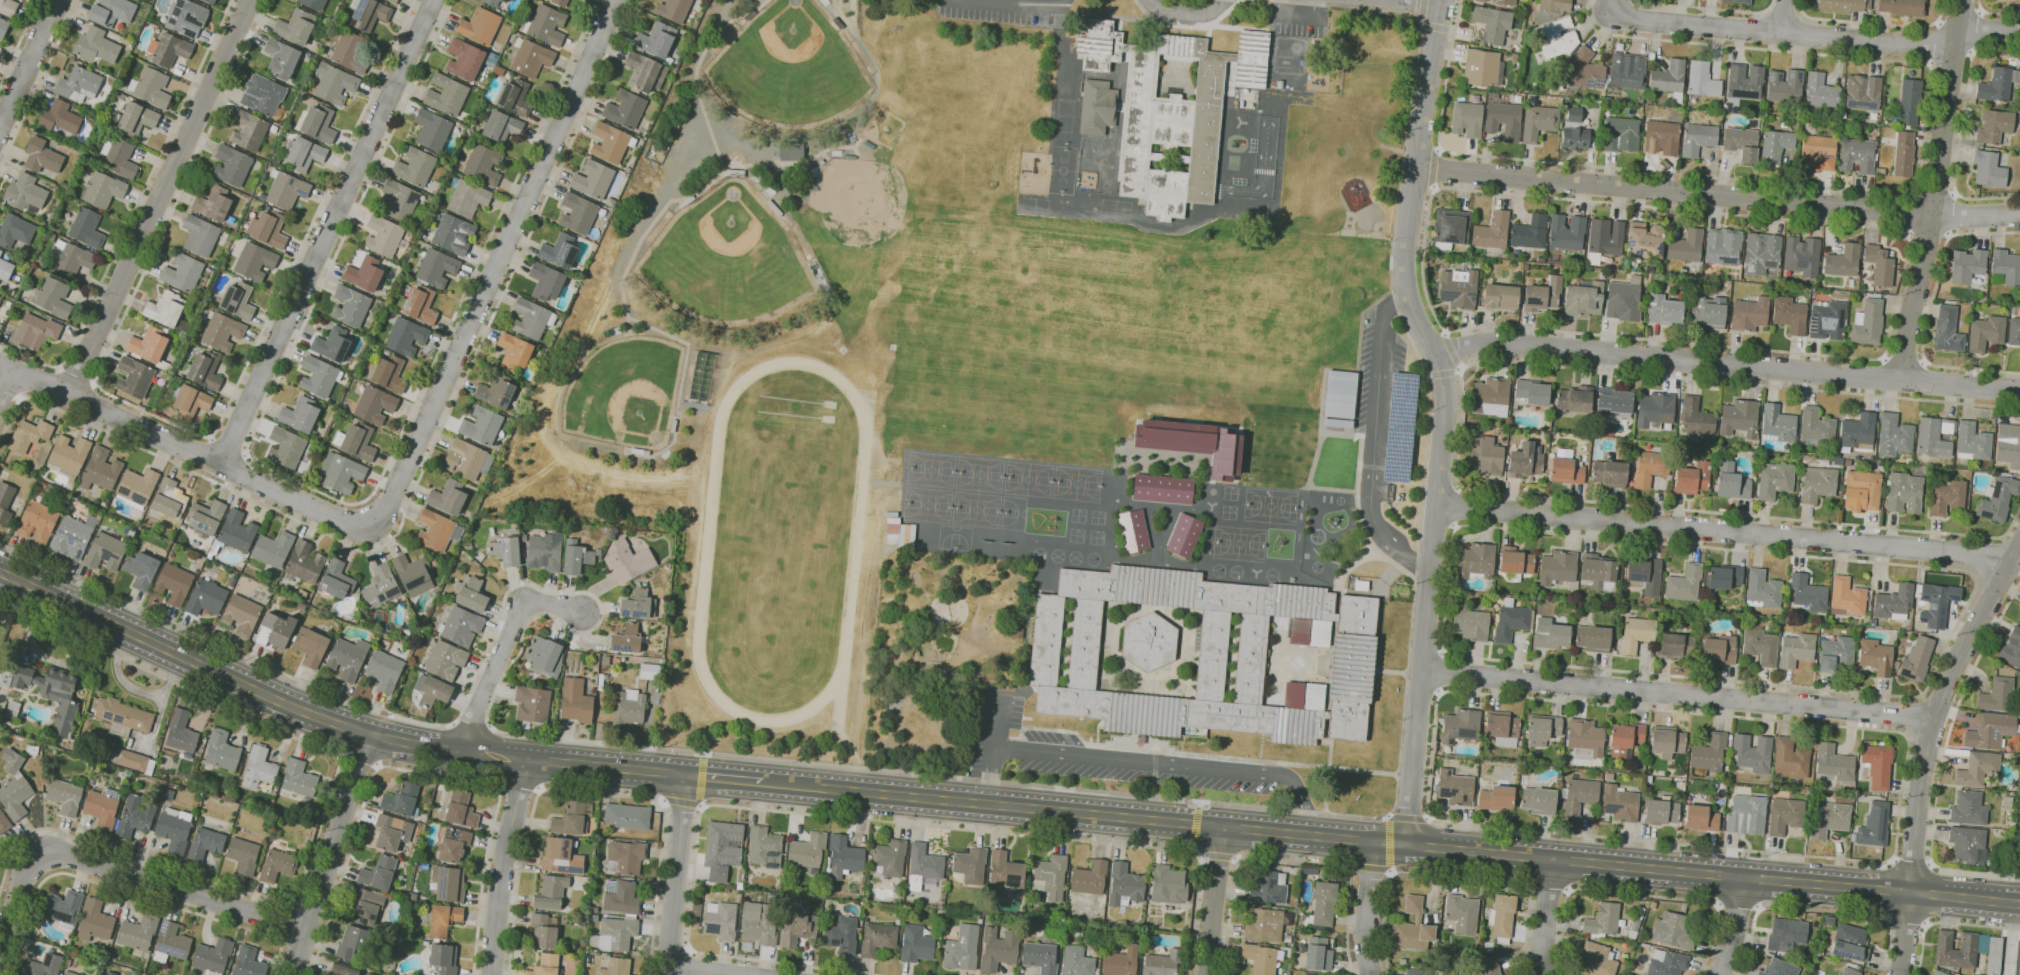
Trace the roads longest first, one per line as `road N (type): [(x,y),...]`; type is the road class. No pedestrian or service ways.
road 1 (secondary): [(2019,905),(753,781)]
road 2 (residential): [(1442,0),(1405,247),(1408,301),(1445,390),(1405,845)]
road 3 (secondary): [(683,774),(457,753),(369,735),(0,573)]
road 4 (residential): [(2019,215),(1932,215),(1416,166)]
road 5 (residential): [(2019,391),(1508,344),(1436,357)]
road 6 (residential): [(618,0),(373,525)]
road 7 (residential): [(2009,566),(1979,555),(1436,503)]
road 8 (residential): [(1934,723),(1422,670)]
road 9 (residential): [(436,0),(221,466)]
road 10 (residential): [(251,0),(68,394)]
road 11 (residential): [(2019,30),(1890,43),(1610,18)]
road 12 (residential): [(373,525),(336,519),(0,364)]
road 13 (residential): [(1961,0),(1902,381)]
road 14 (residential): [(2019,546),(1934,723),(1910,892)]
road 15 (residential): [(307,926),(40,853)]
road 16 (tertiary): [(369,735),(292,974)]
road 17 (residential): [(457,753),(523,603),(582,612)]
road 18 (residential): [(526,759),(491,974)]
road 19 (tertiary): [(683,774),(667,974)]
road 20 (residential): [(1221,827),(1206,974)]
road 21 (residential): [(58,0),(0,125)]
road 22 (residential): [(1368,841),(1366,974)]

